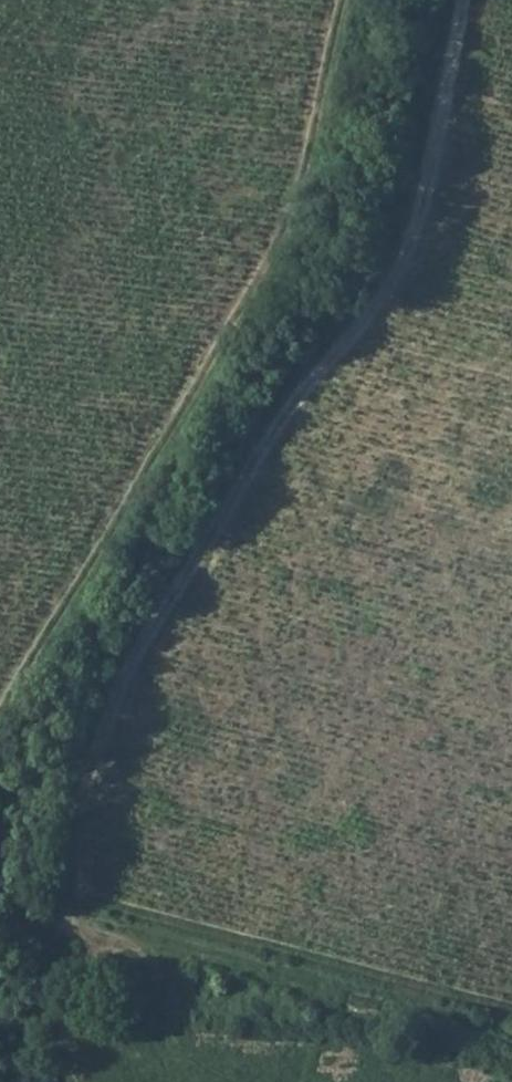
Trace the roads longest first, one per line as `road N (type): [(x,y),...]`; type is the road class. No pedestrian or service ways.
road 1 (track): [(466,0),(425,207),(389,297),(336,351),(131,653),(82,795),(75,890),(234,945),(511,1015)]
road 2 (track): [(0,727),(143,483),(296,194),(345,0)]

